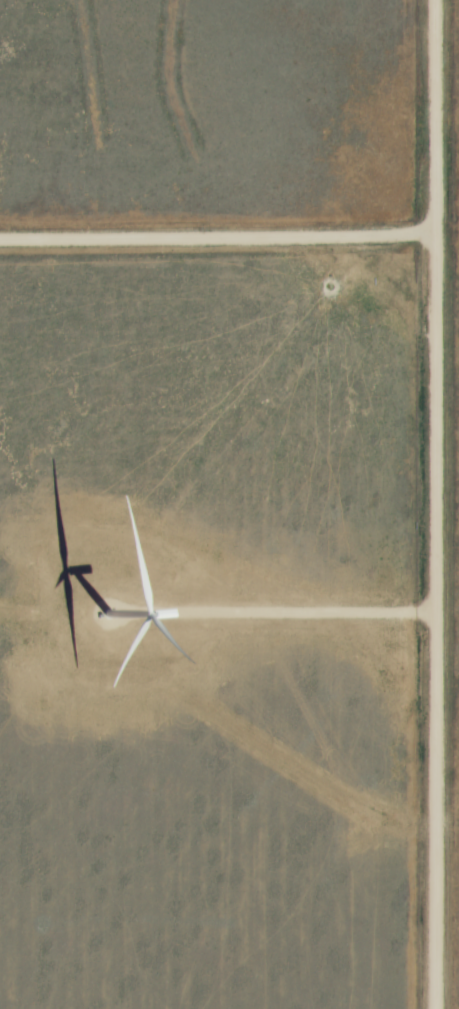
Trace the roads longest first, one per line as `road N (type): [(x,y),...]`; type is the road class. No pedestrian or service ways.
road 1 (residential): [(436,1008),(436,0)]
road 2 (track): [(437,247),(330,239),(0,247)]
road 3 (track): [(131,615),(437,613)]

